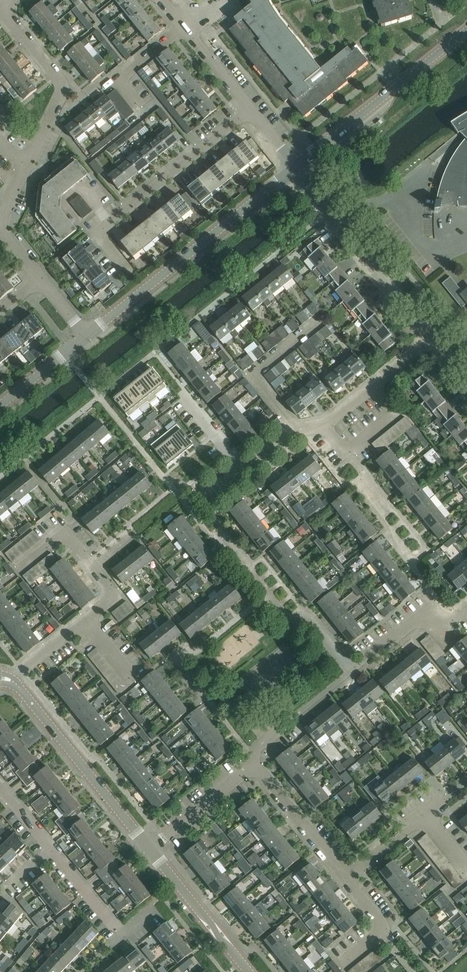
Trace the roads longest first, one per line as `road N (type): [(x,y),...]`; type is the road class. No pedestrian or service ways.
road 1 (residential): [(252,765),(262,743),(419,618),(452,622),(466,610)]
road 2 (residential): [(90,336),(294,168)]
road 3 (residential): [(129,273),(97,234),(250,111)]
road 4 (residential): [(294,168),(466,30)]
road 5 (residential): [(430,338),(294,168)]
road 6 (tertiary): [(149,850),(15,683)]
road 7 (residential): [(26,170),(61,83),(0,8)]
road 8 (residential): [(87,622),(108,605),(109,592),(65,535),(17,572)]
road 9 (residential): [(346,877),(423,820),(466,865)]
road 10 (tertiary): [(249,971),(149,850)]
road 11 (residential): [(156,910),(122,937),(51,849)]
road 12 (residential): [(346,877),(252,765)]
road 13 (residential): [(206,505),(322,424)]
road 14 (residential): [(250,111),(163,0)]
road 15 (residential): [(149,850),(252,765)]
road 16 (residential): [(322,424),(342,447),(363,442),(390,419),(391,406),(373,385)]
road 17 (residential): [(40,280),(3,229),(26,170)]

